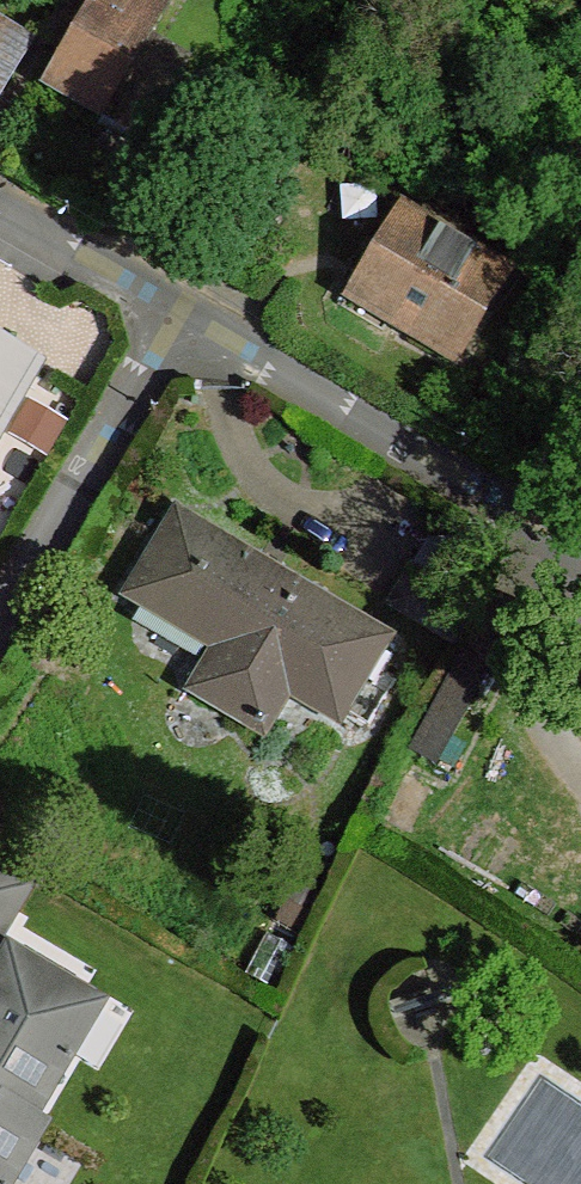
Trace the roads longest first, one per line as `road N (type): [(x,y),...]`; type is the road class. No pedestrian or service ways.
road 1 (residential): [(580,545),(177,303)]
road 2 (residential): [(177,303),(0,611)]
road 3 (residential): [(177,303),(0,197)]

